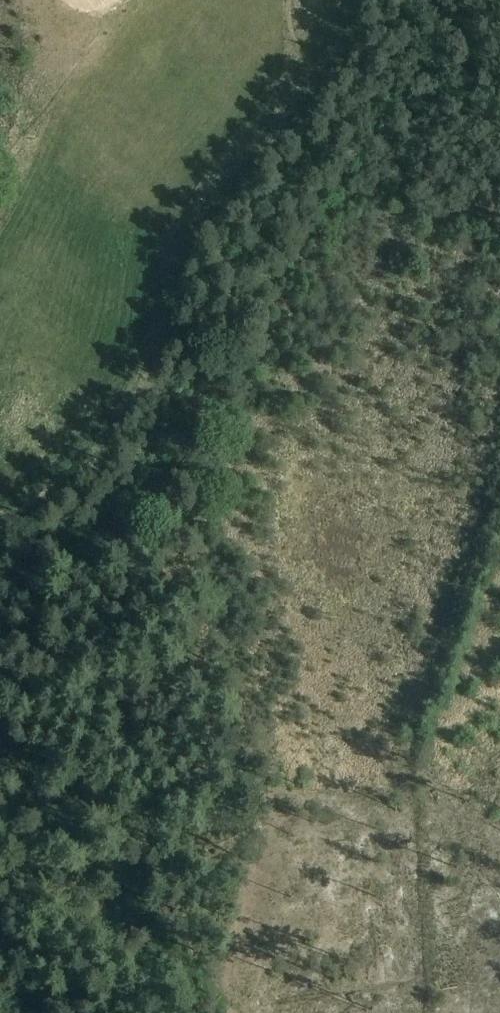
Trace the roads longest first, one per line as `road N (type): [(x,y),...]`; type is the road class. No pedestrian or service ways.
road 1 (track): [(238,1012),(0,752)]

